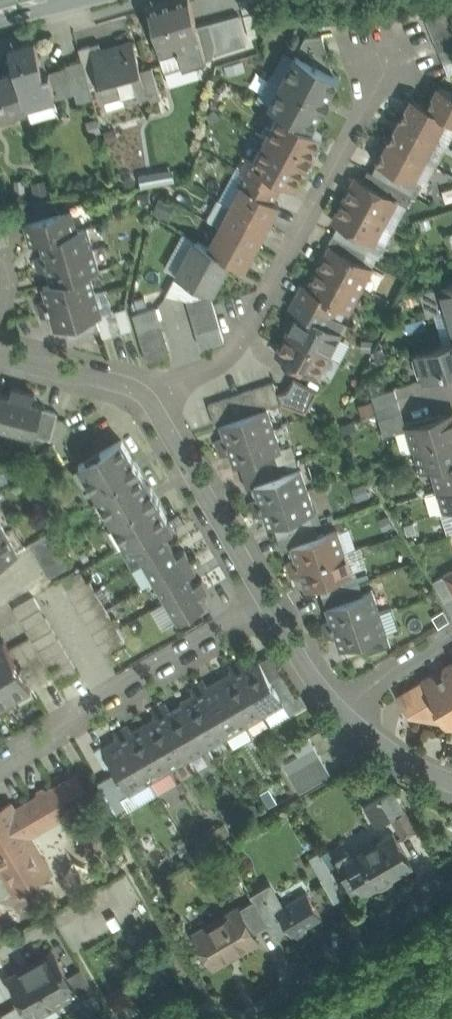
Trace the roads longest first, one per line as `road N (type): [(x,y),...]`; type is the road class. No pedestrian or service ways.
road 1 (residential): [(152,404),(238,342),(264,304),(390,52)]
road 2 (residential): [(266,600),(57,720),(36,753),(0,774)]
road 3 (residential): [(247,1018),(451,888)]
road 4 (residential): [(152,404),(266,600)]
road 5 (residential): [(0,357),(119,384),(152,404)]
road 6 (residential): [(0,955),(137,876)]
road 7 (residential): [(266,600),(313,683),(344,714)]
road 8 (residential): [(344,714),(397,666),(451,633)]
road 9 (residential): [(344,714),(412,772),(451,785)]

